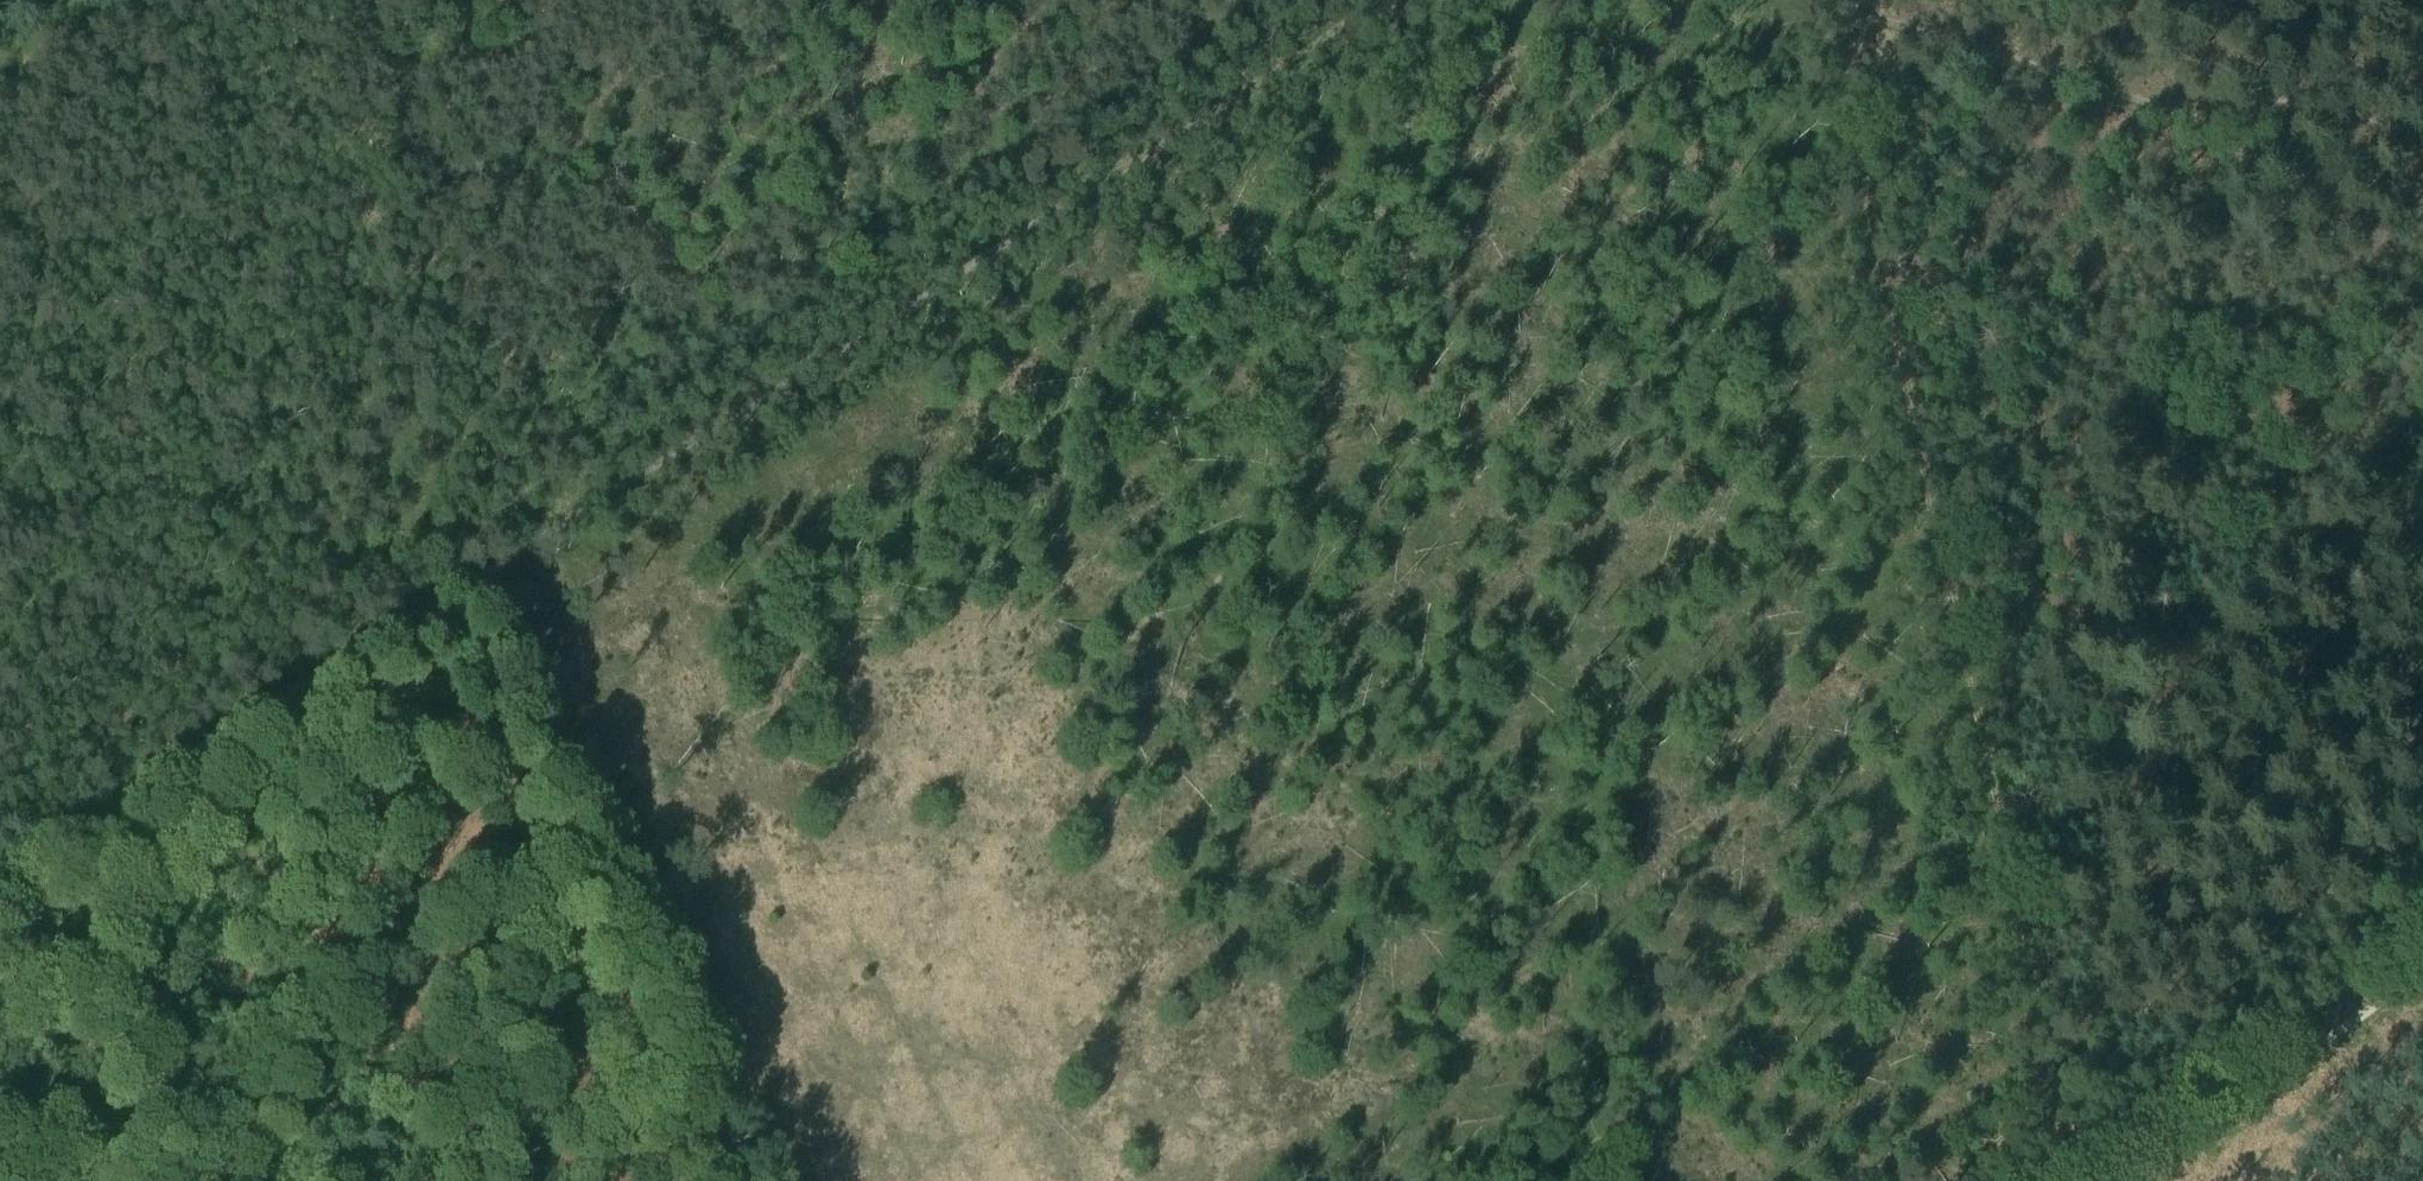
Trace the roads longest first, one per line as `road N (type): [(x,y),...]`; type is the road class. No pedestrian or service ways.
road 1 (track): [(1364,0),(0,864)]
road 2 (track): [(2422,193),(1826,0)]
road 3 (track): [(2075,1180),(2422,935)]

